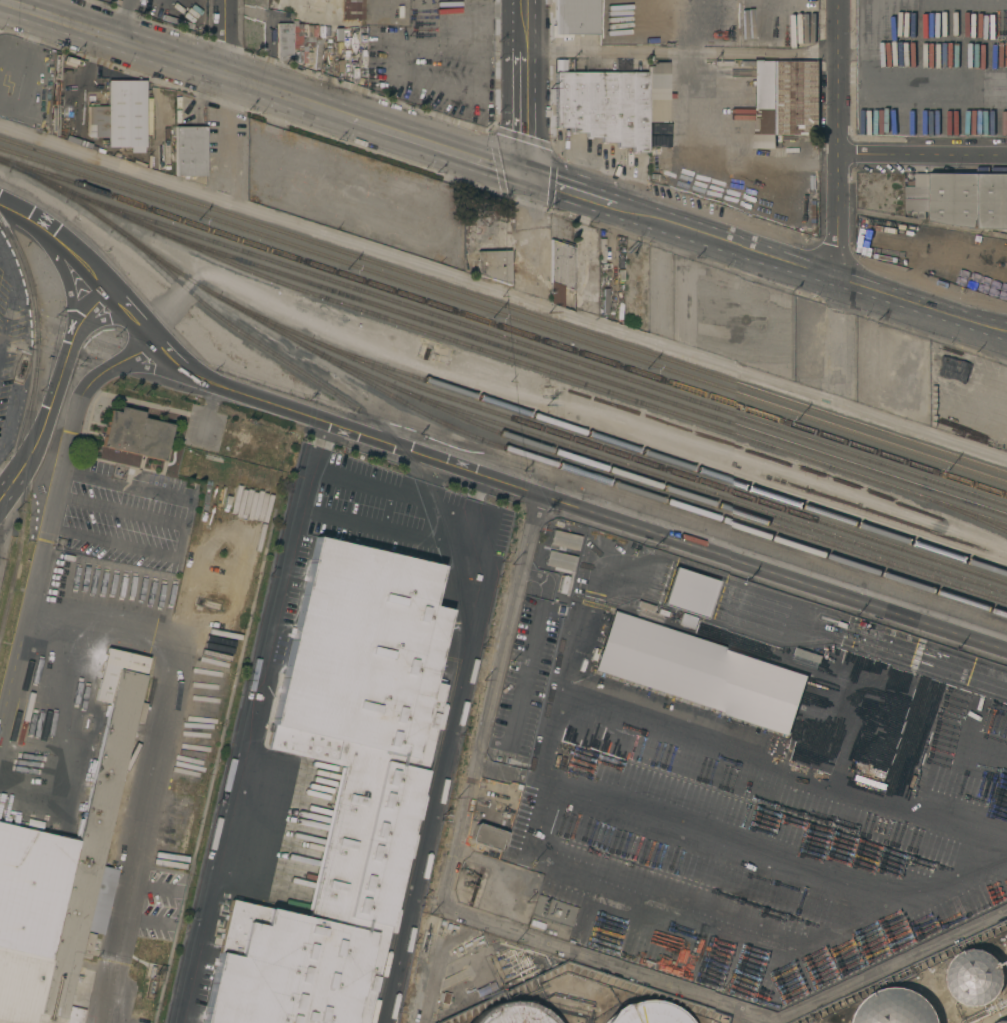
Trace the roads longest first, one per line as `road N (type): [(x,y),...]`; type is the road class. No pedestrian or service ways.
road 1 (residential): [(538,497),(443,881),(446,907),(778,1020)]
road 2 (tertiary): [(538,497),(1006,650)]
road 3 (secondary): [(0,1),(338,112)]
road 4 (tertiary): [(208,381),(538,497)]
road 5 (residential): [(840,283),(840,0)]
road 6 (residential): [(778,1020),(1006,910)]
road 7 (residential): [(0,502),(31,458),(76,326),(110,290)]
road 8 (residential): [(223,204),(227,0)]
road 9 (secondary): [(338,112),(528,174)]
road 10 (secondary): [(653,217),(840,283)]
road 11 (secondary): [(840,283),(1006,338)]
road 12 (secondary): [(1006,323),(840,283)]
road 13 (residential): [(1006,157),(840,156)]
road 14 (secondary): [(528,174),(528,29)]
road 15 (tertiary): [(0,206),(68,247),(110,290)]
road 16 (tertiary): [(110,290),(181,365),(208,381)]
road 17 (secondary): [(528,174),(653,217)]
road 18 (tertiary): [(32,221),(62,271),(71,338)]

